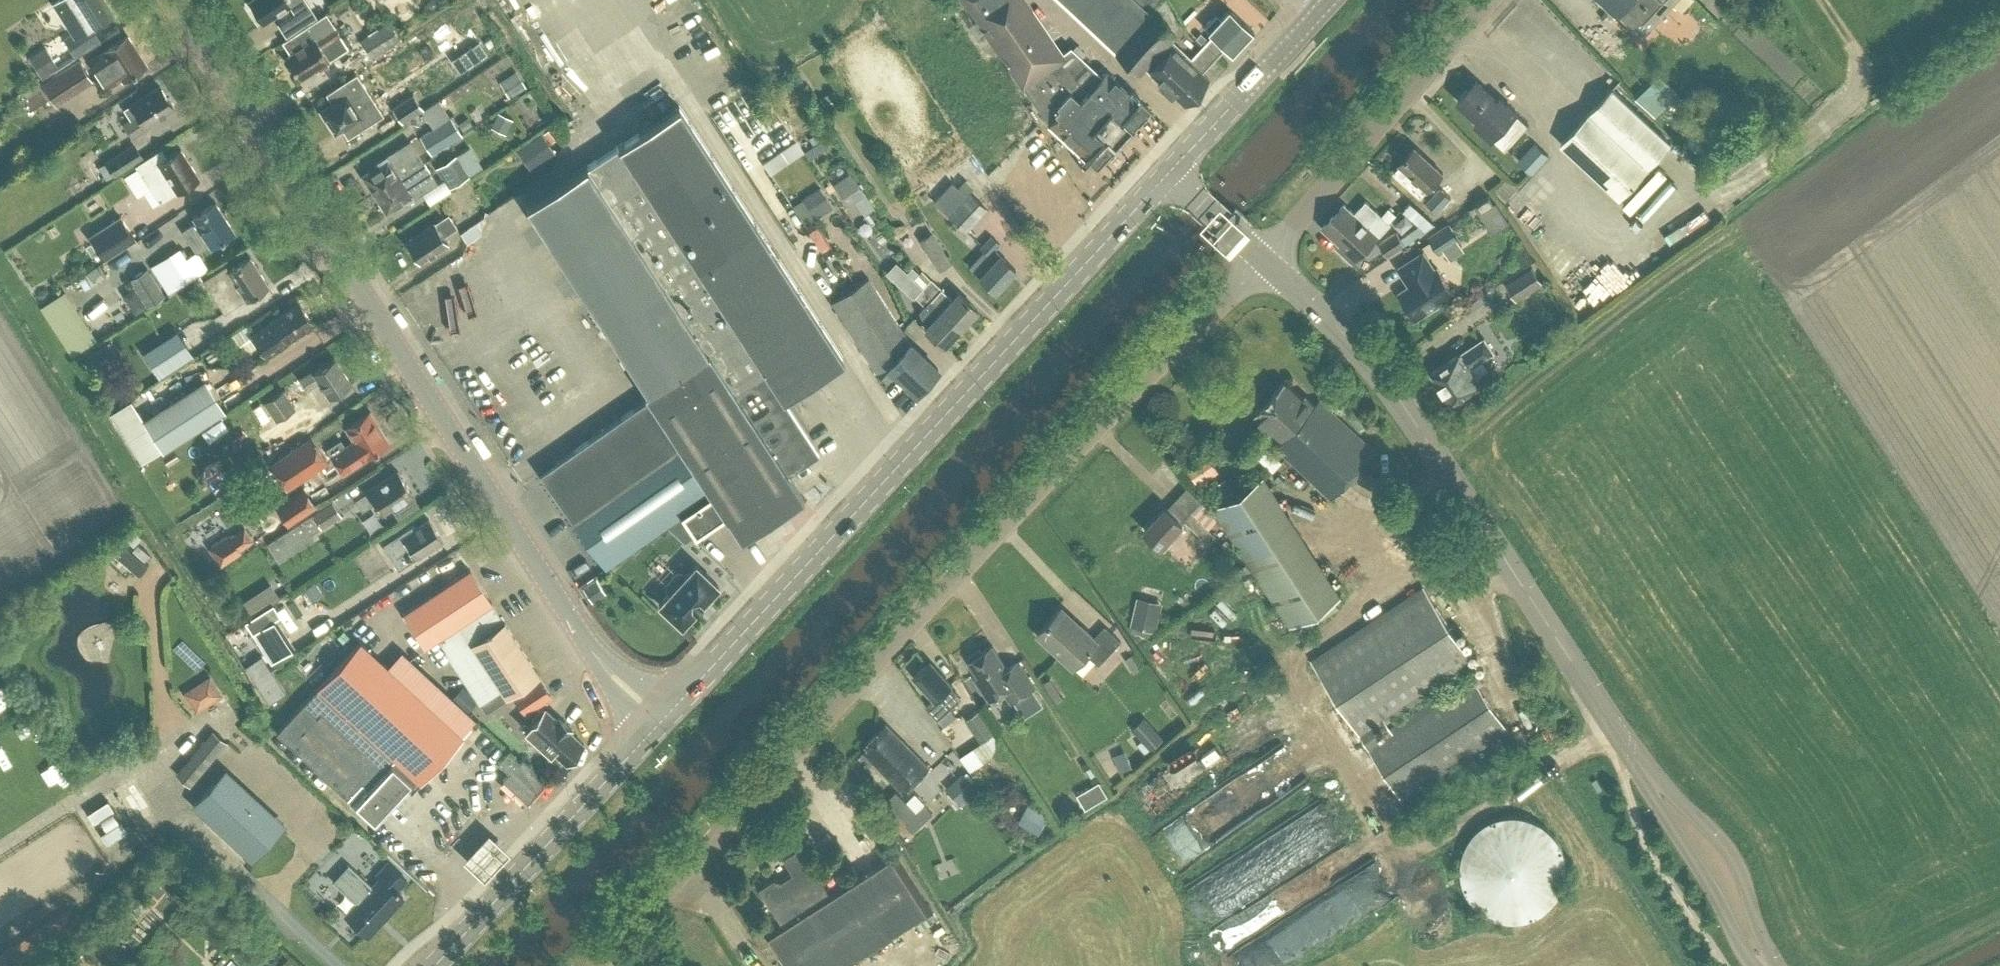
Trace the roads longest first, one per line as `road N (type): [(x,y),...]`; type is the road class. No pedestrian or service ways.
road 1 (unclassified): [(596,965),(1264,253)]
road 2 (primary): [(663,716),(585,643),(175,0)]
road 3 (primary): [(663,716),(1169,170)]
road 4 (primary): [(1632,753),(1373,363),(1264,253)]
road 5 (secondary): [(430,965),(663,716)]
road 6 (unclassified): [(1264,253),(1486,0)]
road 7 (primary): [(1779,965),(1728,848),(1632,753)]
road 8 (primary): [(1632,753),(1758,965)]
road 9 (secondary): [(1169,170),(1327,0)]
road 10 (primary): [(1264,253),(1169,170)]

